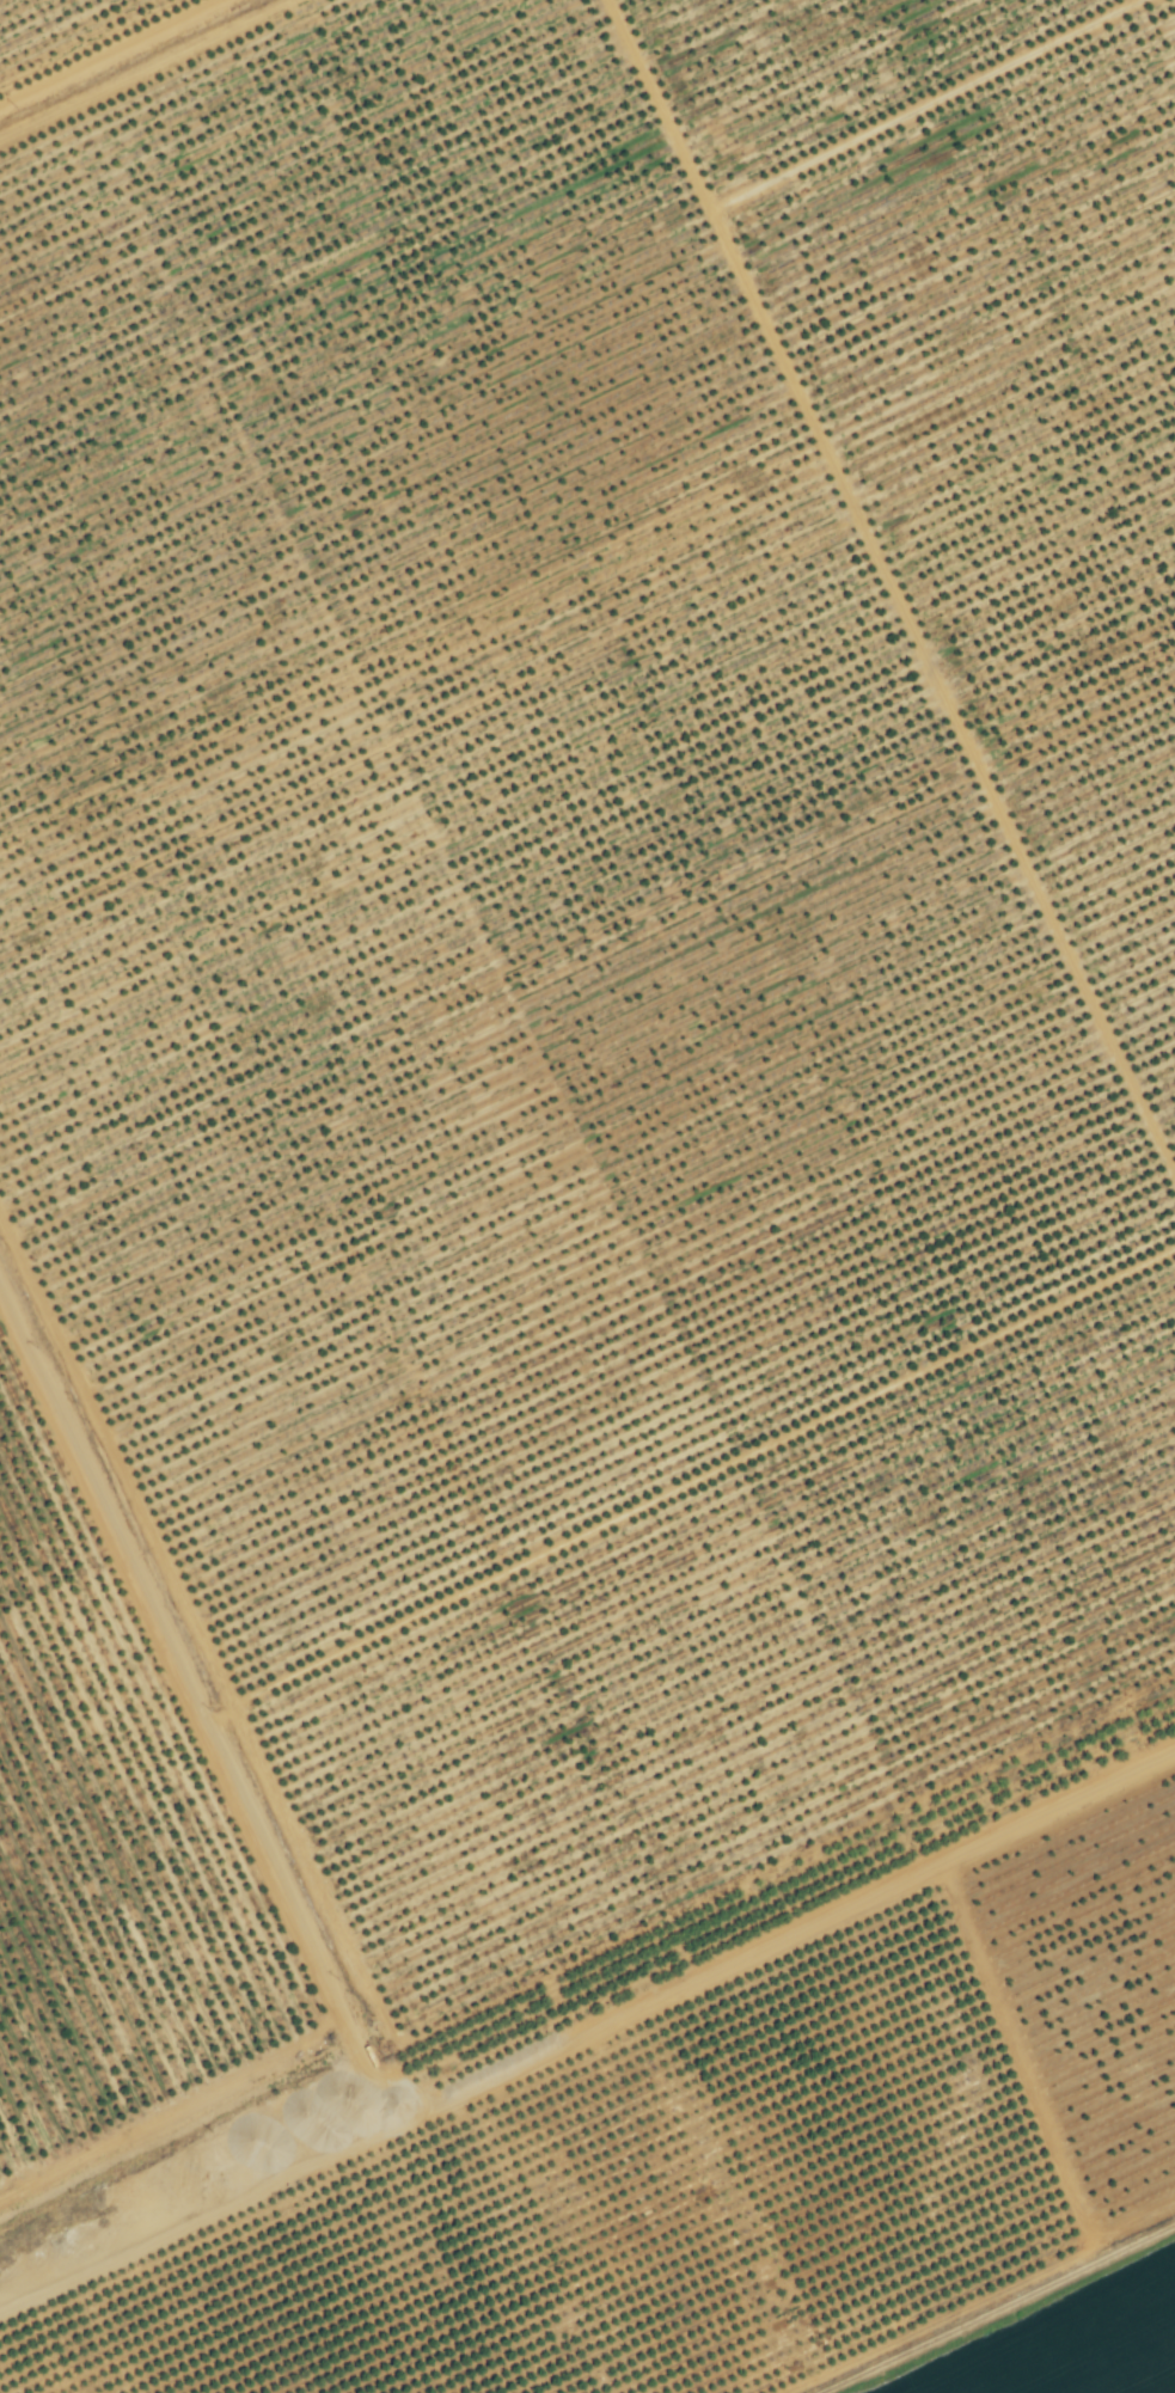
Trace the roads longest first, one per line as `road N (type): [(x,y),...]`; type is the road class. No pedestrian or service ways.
road 1 (residential): [(1174,1251),(832,527),(602,0)]
road 2 (track): [(366,2097),(362,2056),(0,1288)]
road 3 (track): [(1174,1756),(424,2101),(394,2109),(366,2097)]
road 4 (residential): [(0,110),(225,0)]
road 5 (track): [(470,2300),(465,2160),(424,2101)]

